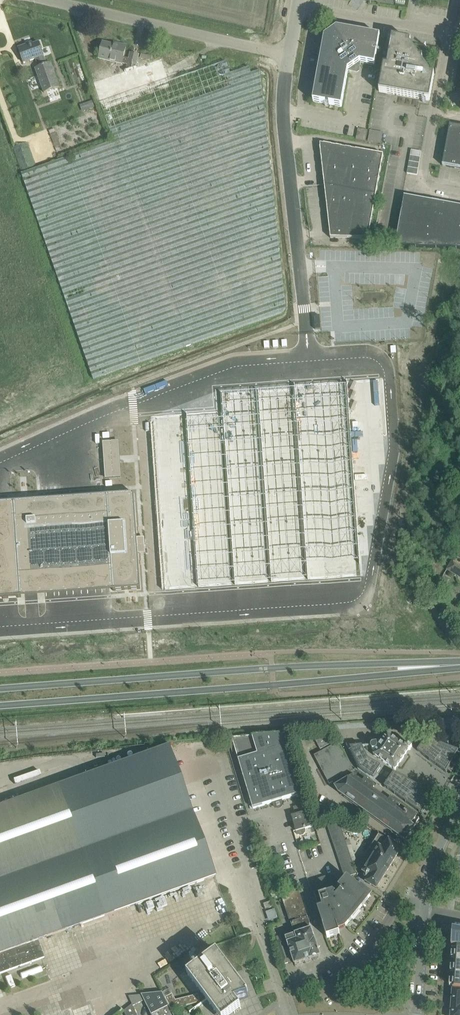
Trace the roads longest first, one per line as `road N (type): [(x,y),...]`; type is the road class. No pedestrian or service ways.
road 1 (unclassified): [(50,0),(290,55)]
road 2 (unclassified): [(300,266),(282,101),(290,55)]
road 3 (unclassified): [(459,192),(421,185),(448,33)]
road 4 (unclassified): [(448,33),(298,5)]
road 5 (unclassified): [(321,994),(398,904),(424,909)]

